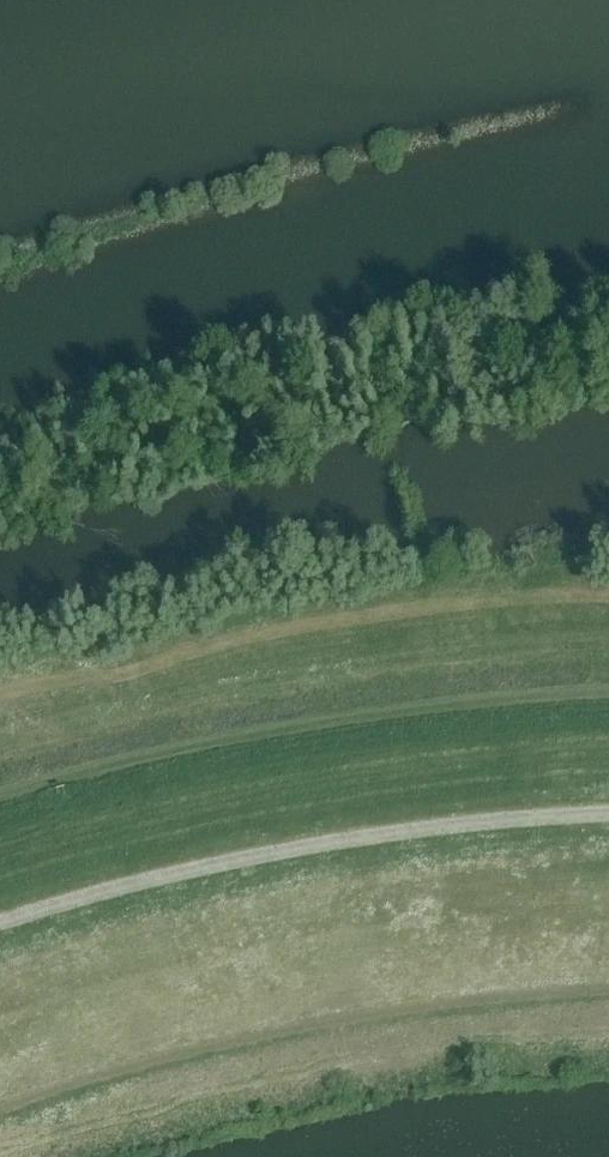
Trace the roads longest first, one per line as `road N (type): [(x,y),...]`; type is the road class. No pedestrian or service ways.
road 1 (track): [(0,929),(262,862),(413,837),(608,819)]

